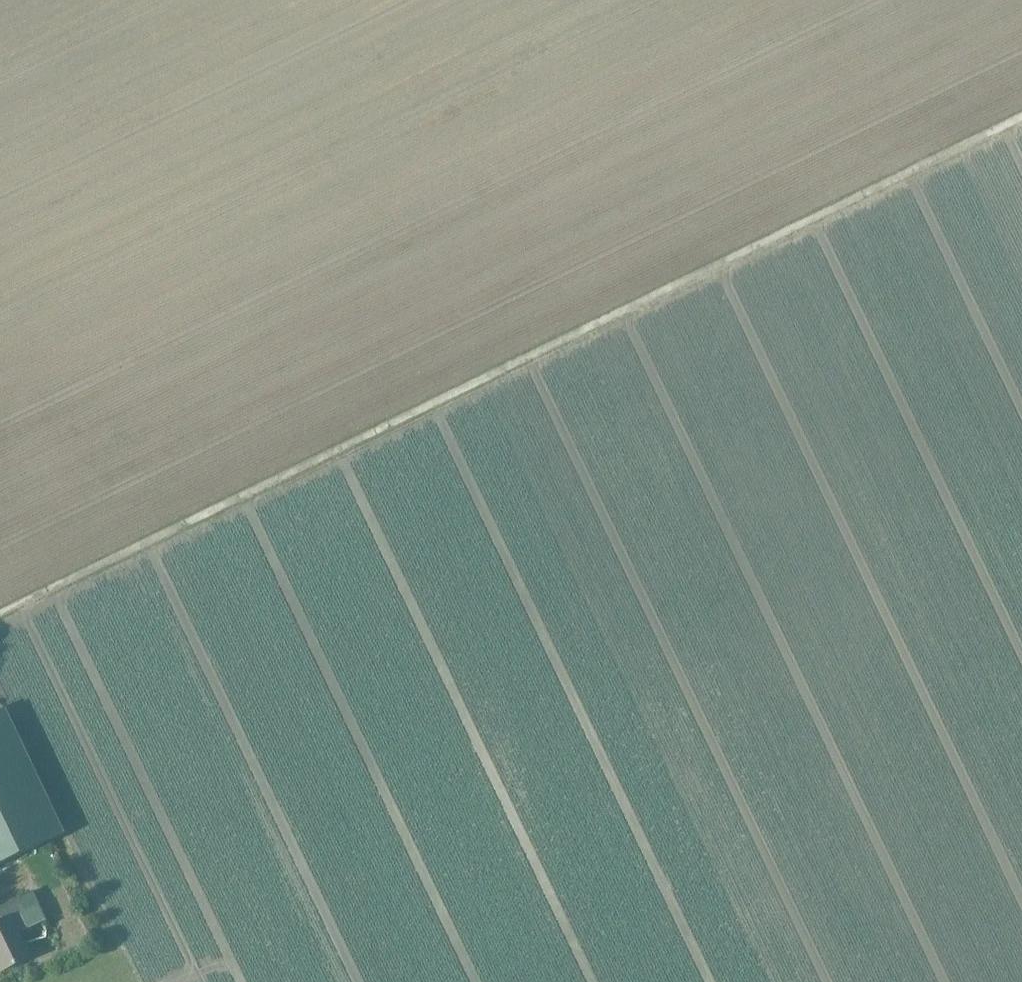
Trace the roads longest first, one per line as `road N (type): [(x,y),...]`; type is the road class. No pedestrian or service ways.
road 1 (track): [(0,613),(1021,119)]

